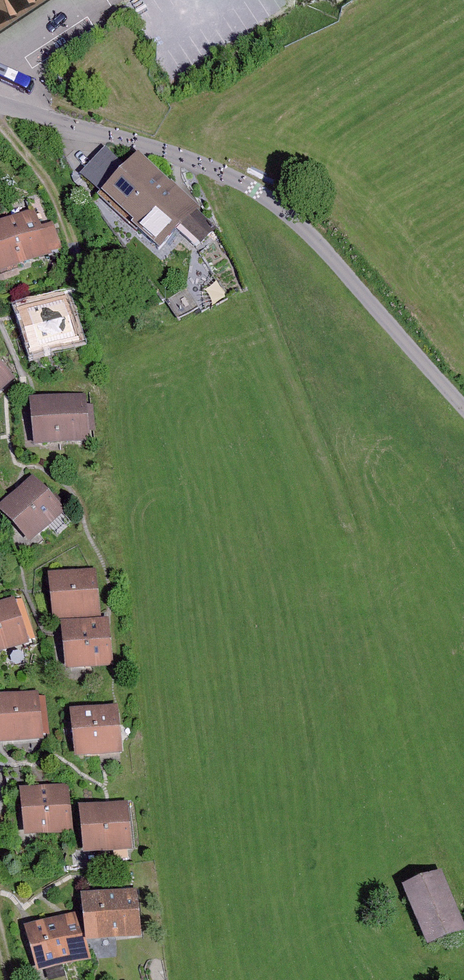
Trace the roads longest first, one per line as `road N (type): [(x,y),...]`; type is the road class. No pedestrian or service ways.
road 1 (unclassified): [(463,408),(318,240),(255,189),(183,157)]
road 2 (track): [(0,117),(63,212),(102,320)]
road 3 (residential): [(0,106),(183,157)]

